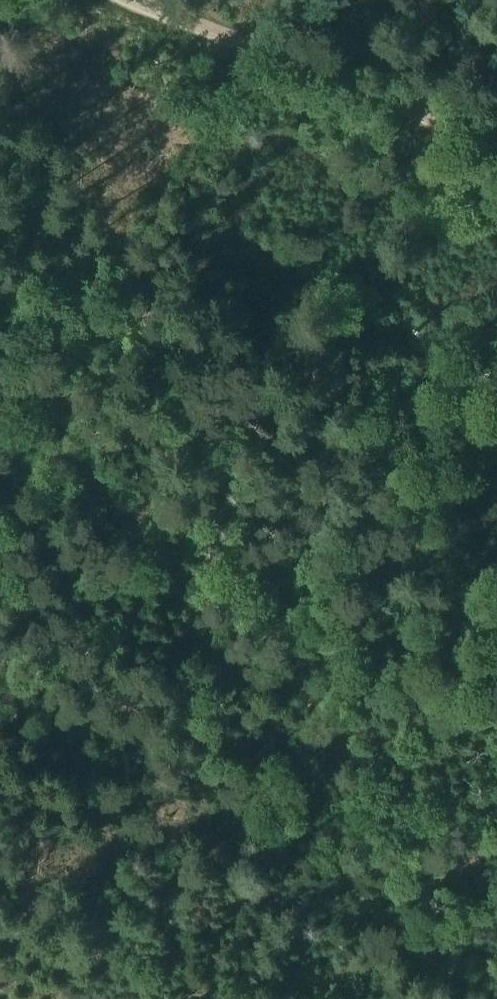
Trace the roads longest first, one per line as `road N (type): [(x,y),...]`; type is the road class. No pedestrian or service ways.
road 1 (track): [(175,0),(496,134)]

